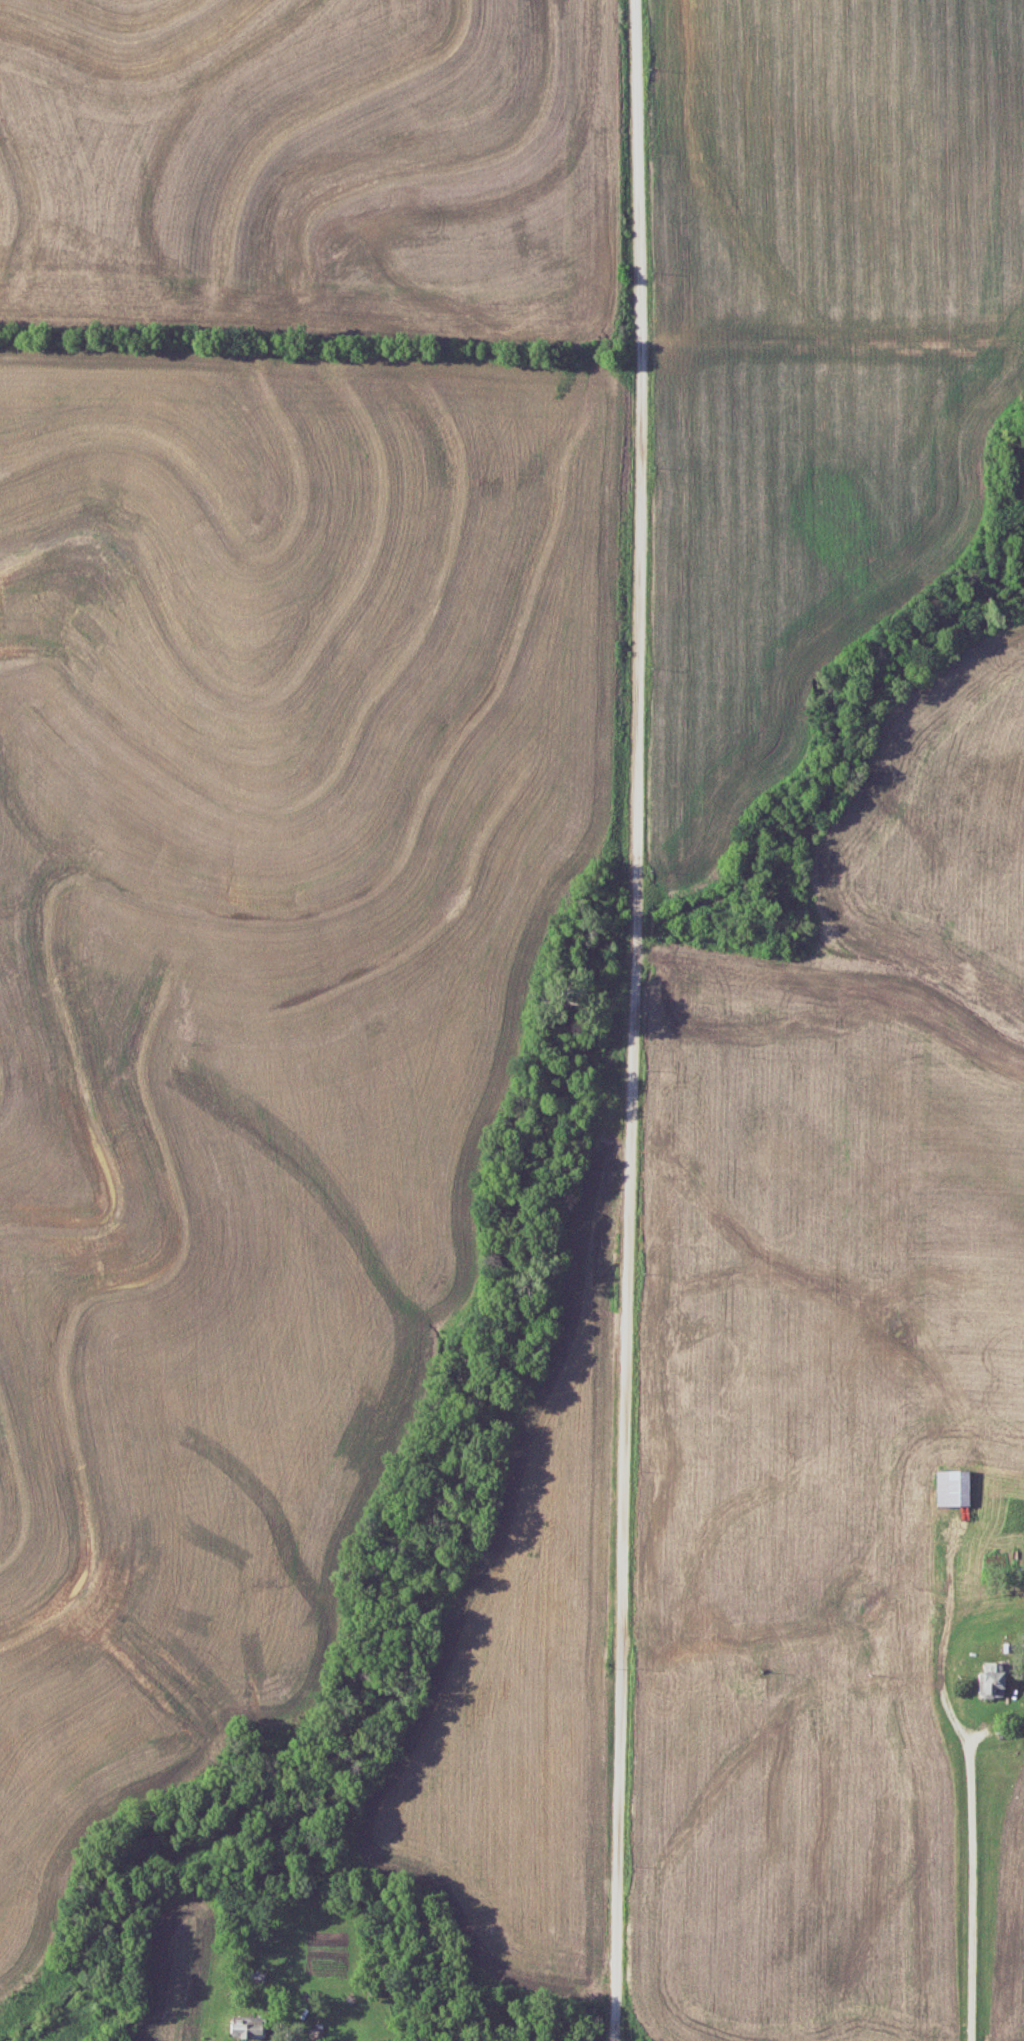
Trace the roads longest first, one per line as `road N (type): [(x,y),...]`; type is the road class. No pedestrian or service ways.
road 1 (residential): [(618,2040),(642,585),(637,0)]
road 2 (residential): [(973,2040),(973,1752),(946,1684),(949,1671),(993,1667)]

